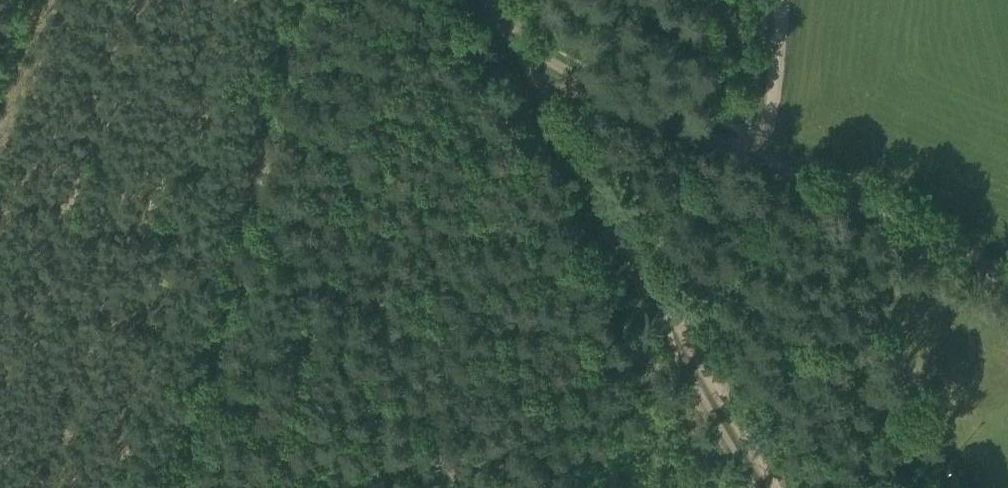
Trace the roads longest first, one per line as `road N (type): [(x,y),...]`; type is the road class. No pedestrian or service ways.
road 1 (track): [(185,487),(304,0)]
road 2 (track): [(546,68),(558,114),(779,487)]
road 3 (track): [(1007,271),(739,153)]
road 4 (track): [(546,68),(739,153)]
road 5 (track): [(780,0),(749,157)]

